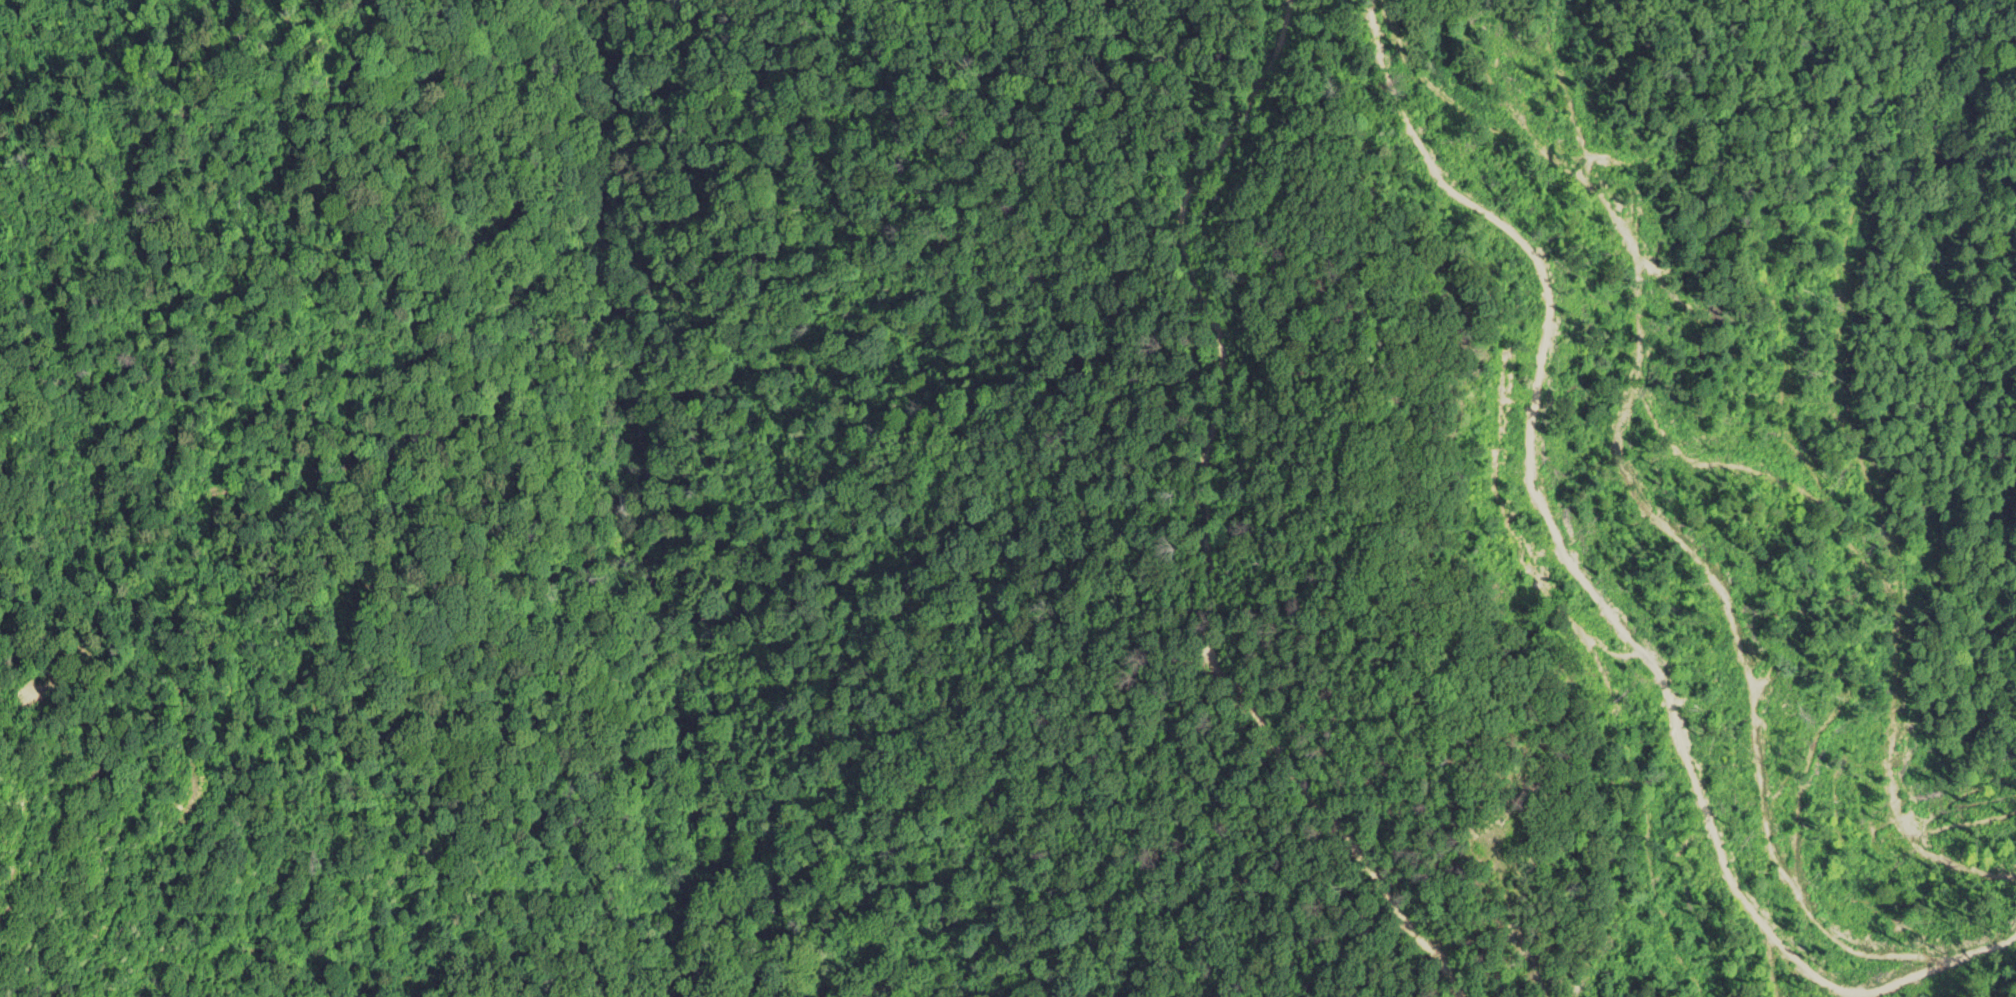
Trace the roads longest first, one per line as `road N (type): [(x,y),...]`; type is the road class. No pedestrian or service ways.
road 1 (track): [(2015,589),(1956,475),(1920,87),(1897,0)]

